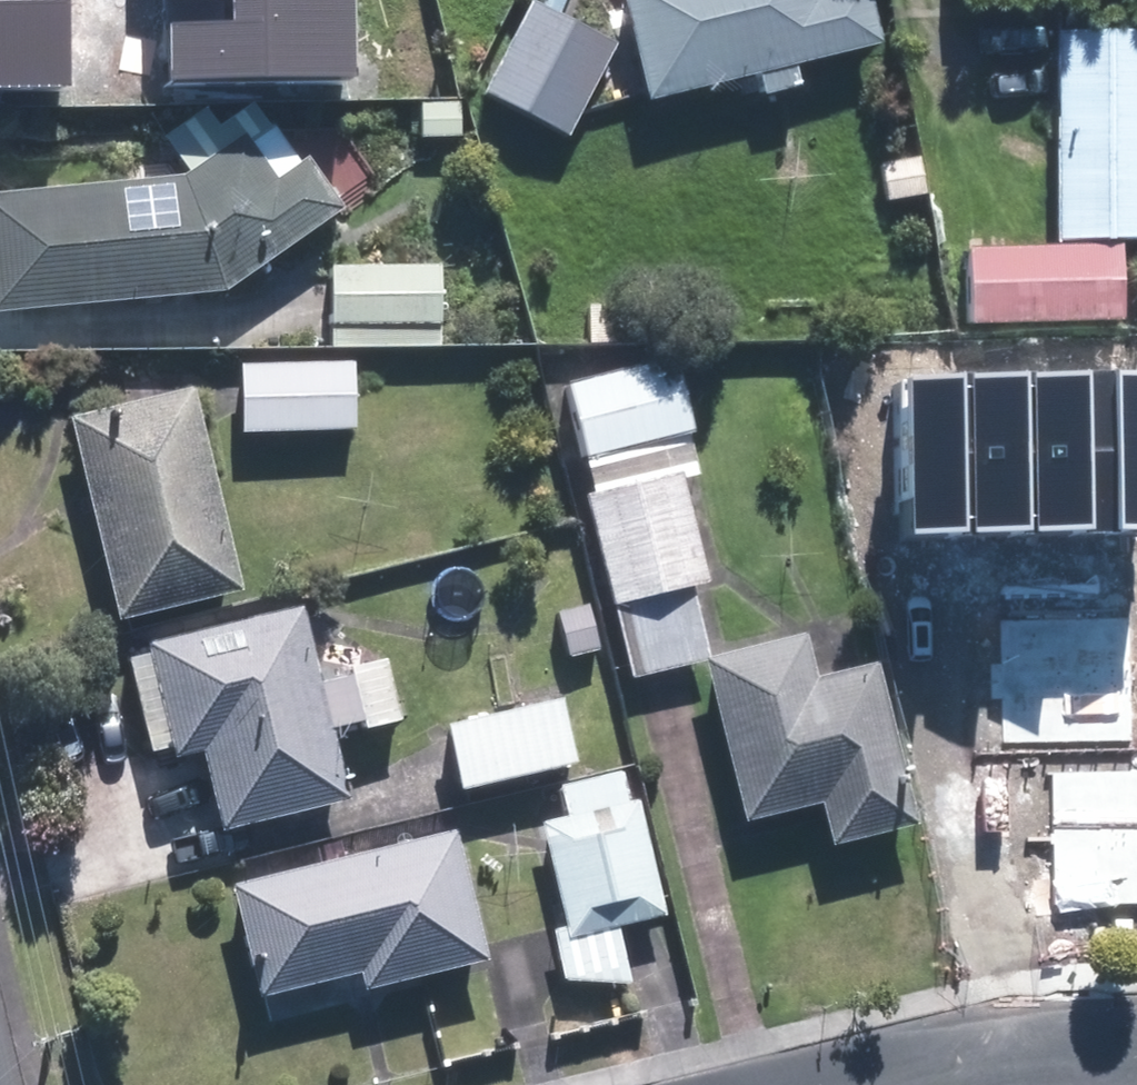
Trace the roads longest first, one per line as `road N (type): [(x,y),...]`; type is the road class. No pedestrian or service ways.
road 1 (residential): [(1136,1054),(1040,1060),(897,1084)]

